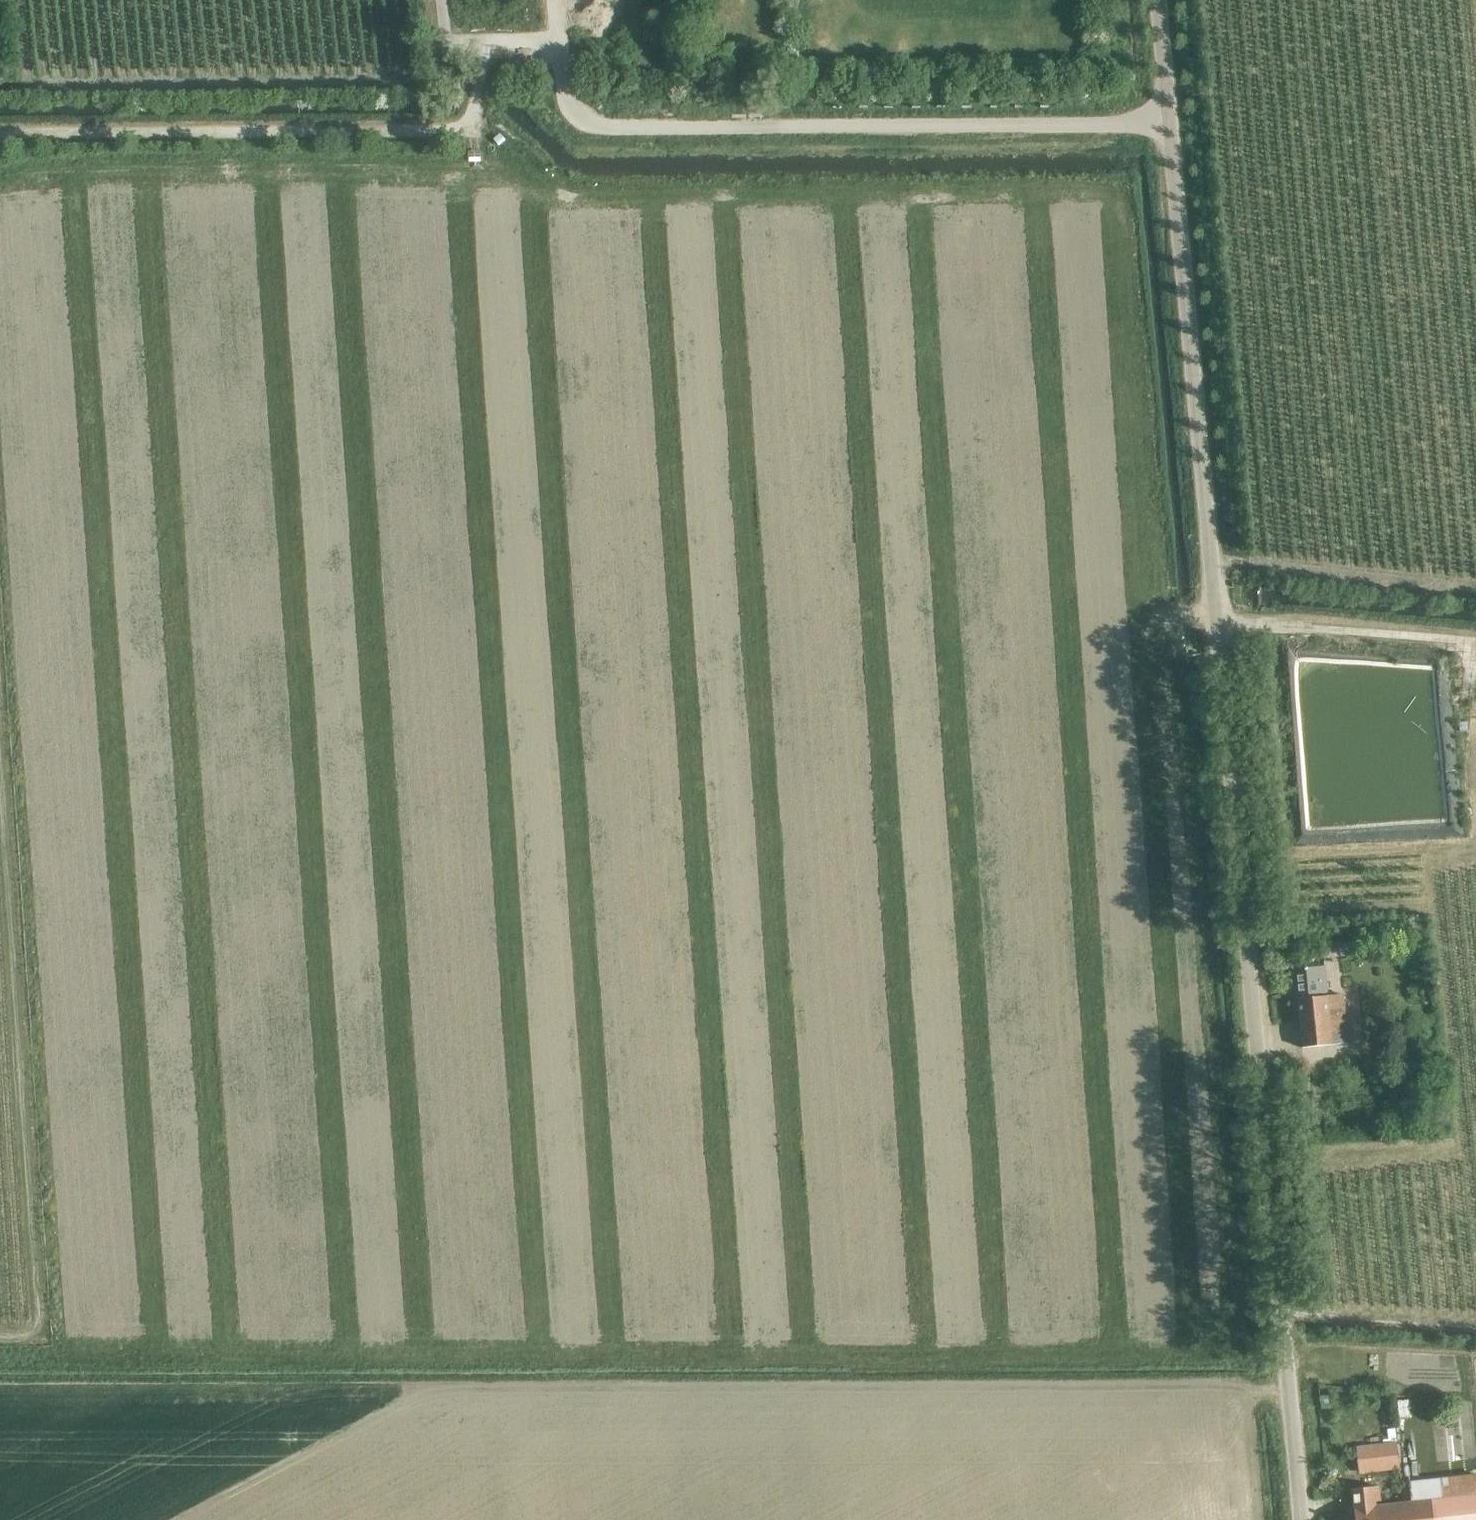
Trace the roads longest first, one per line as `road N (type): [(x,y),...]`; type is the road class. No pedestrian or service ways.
road 1 (unclassified): [(1302,1519),(1157,0)]
road 2 (track): [(0,135),(470,128),(483,48),(558,46)]

